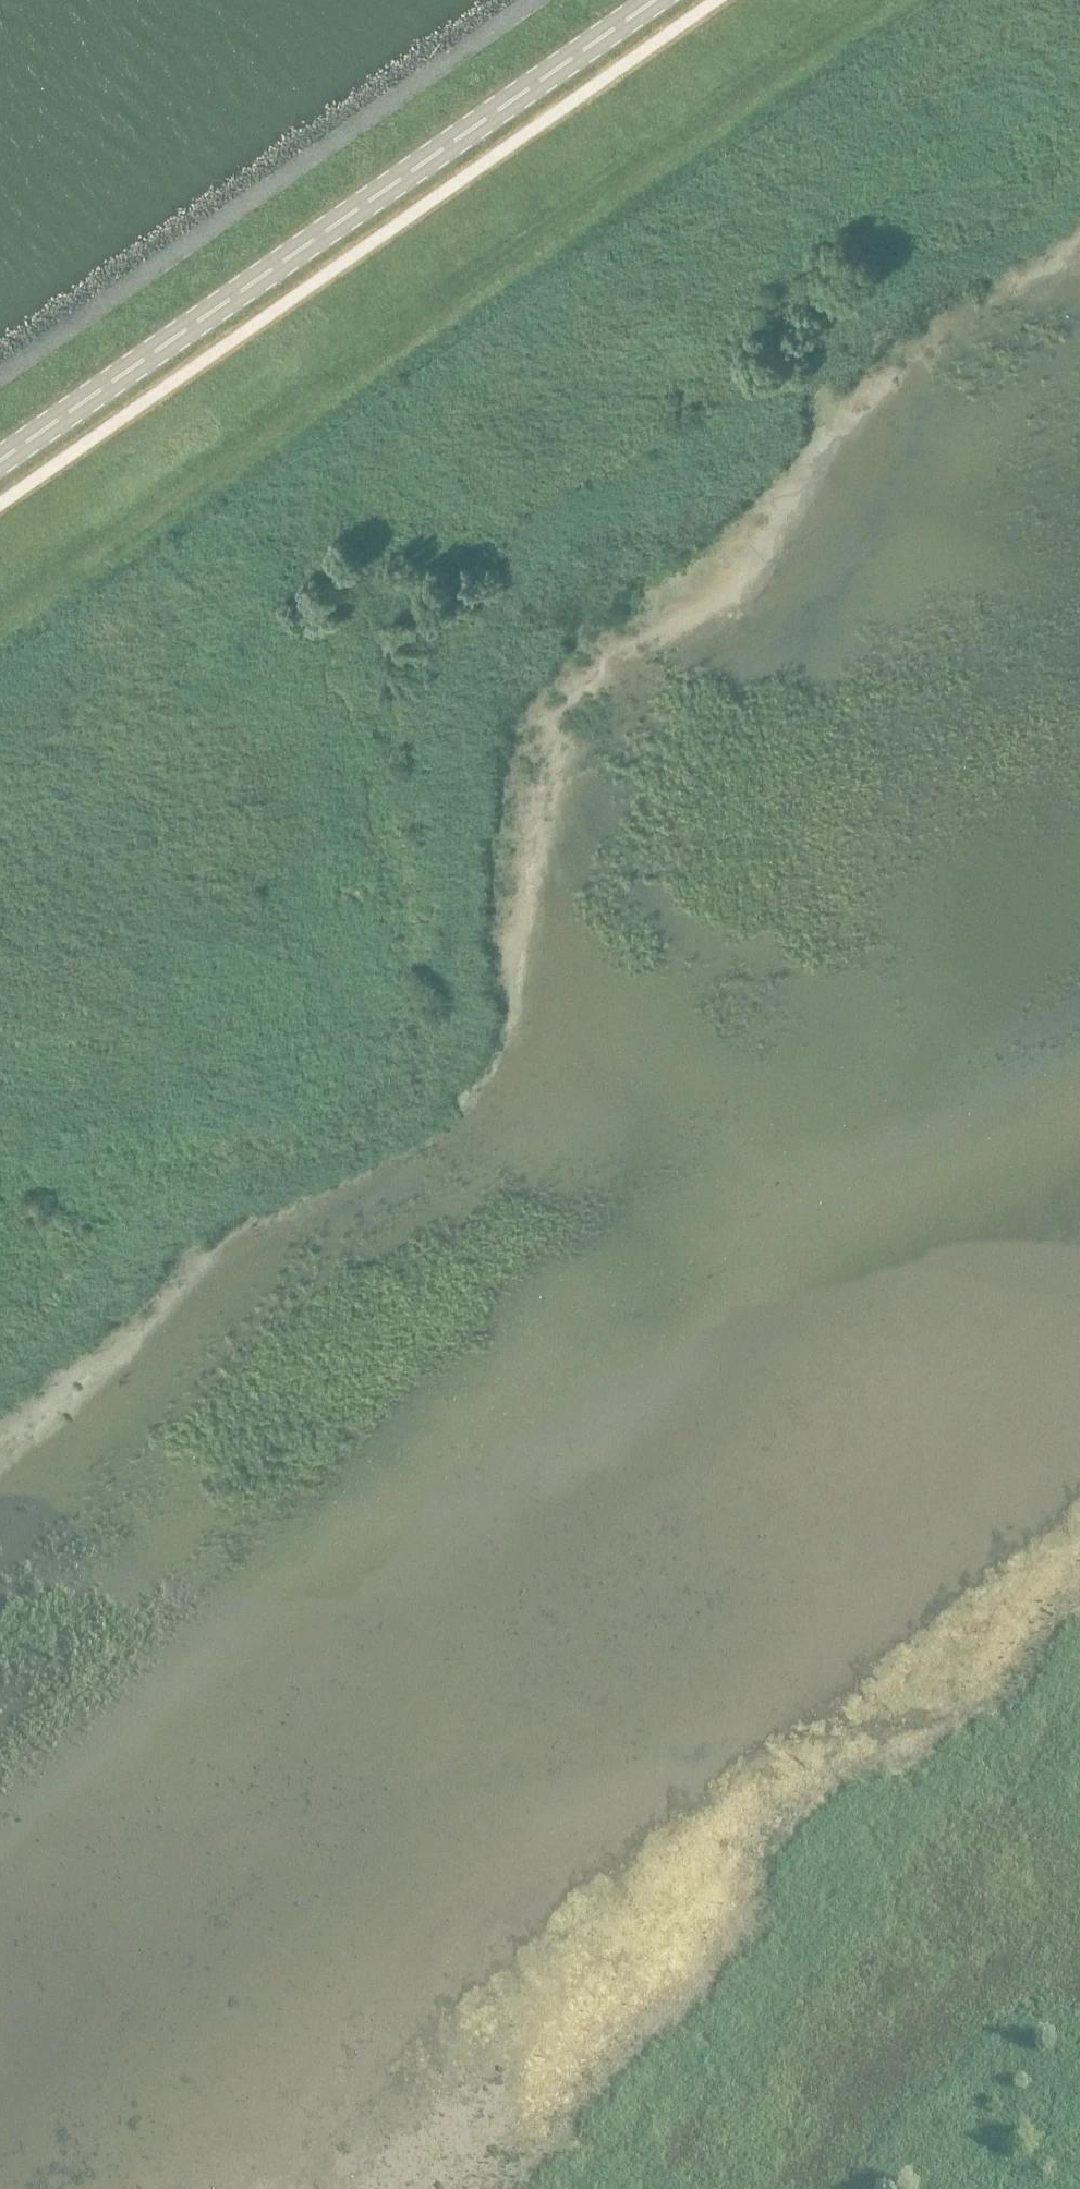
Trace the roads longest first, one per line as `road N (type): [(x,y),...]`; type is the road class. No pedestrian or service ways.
road 1 (secondary): [(0,462),(657,0)]

